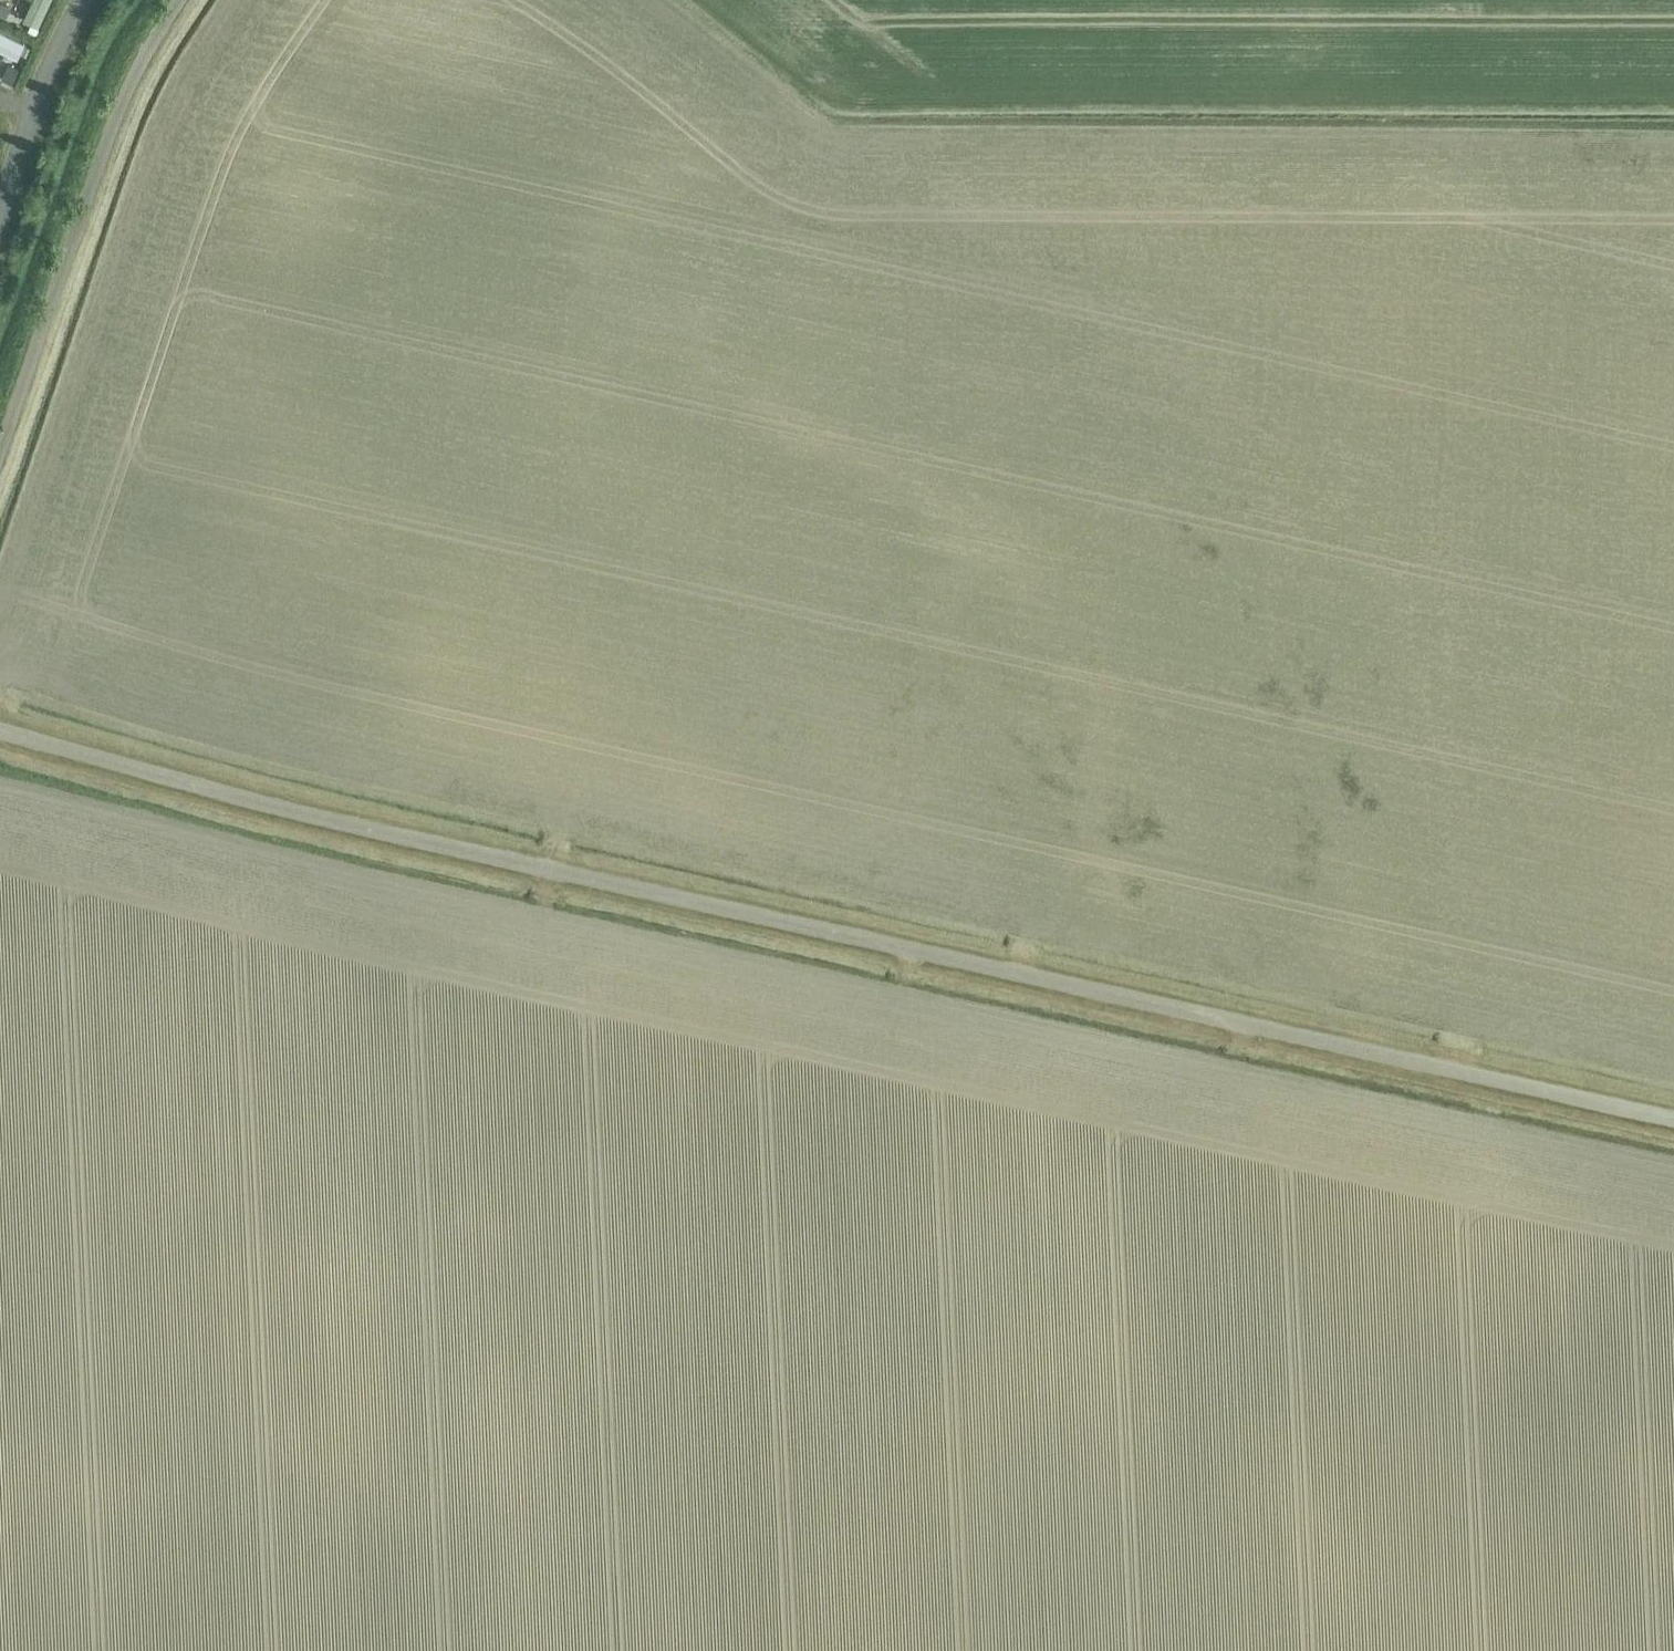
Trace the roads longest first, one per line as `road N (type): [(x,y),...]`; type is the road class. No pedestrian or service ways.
road 1 (unclassified): [(0,733),(499,862),(1673,1118)]
road 2 (unclassified): [(0,447),(122,102),(181,0)]

